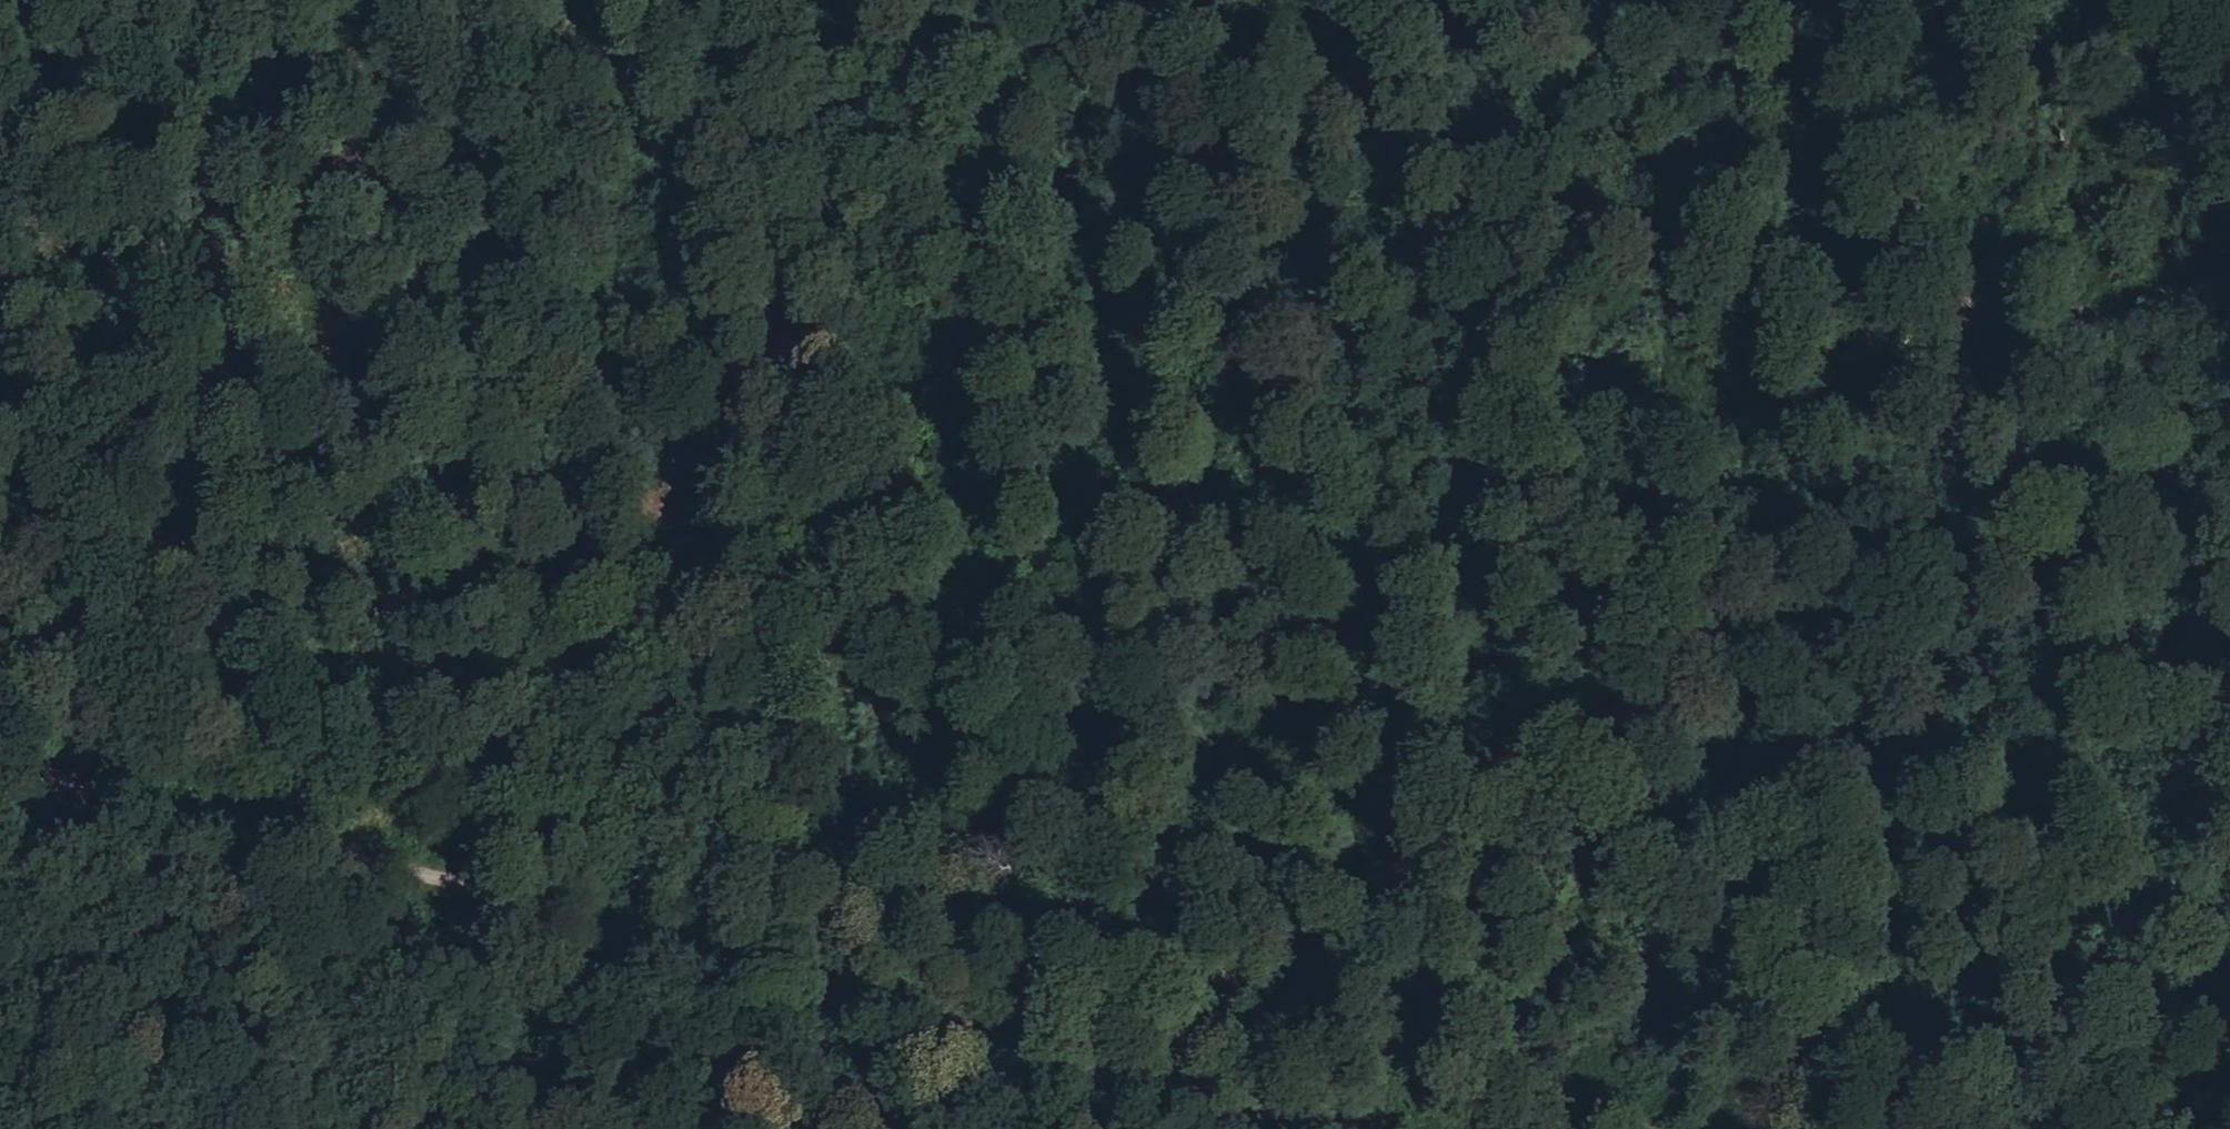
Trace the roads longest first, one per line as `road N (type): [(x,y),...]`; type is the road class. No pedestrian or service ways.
road 1 (track): [(0,762),(1345,1128)]

